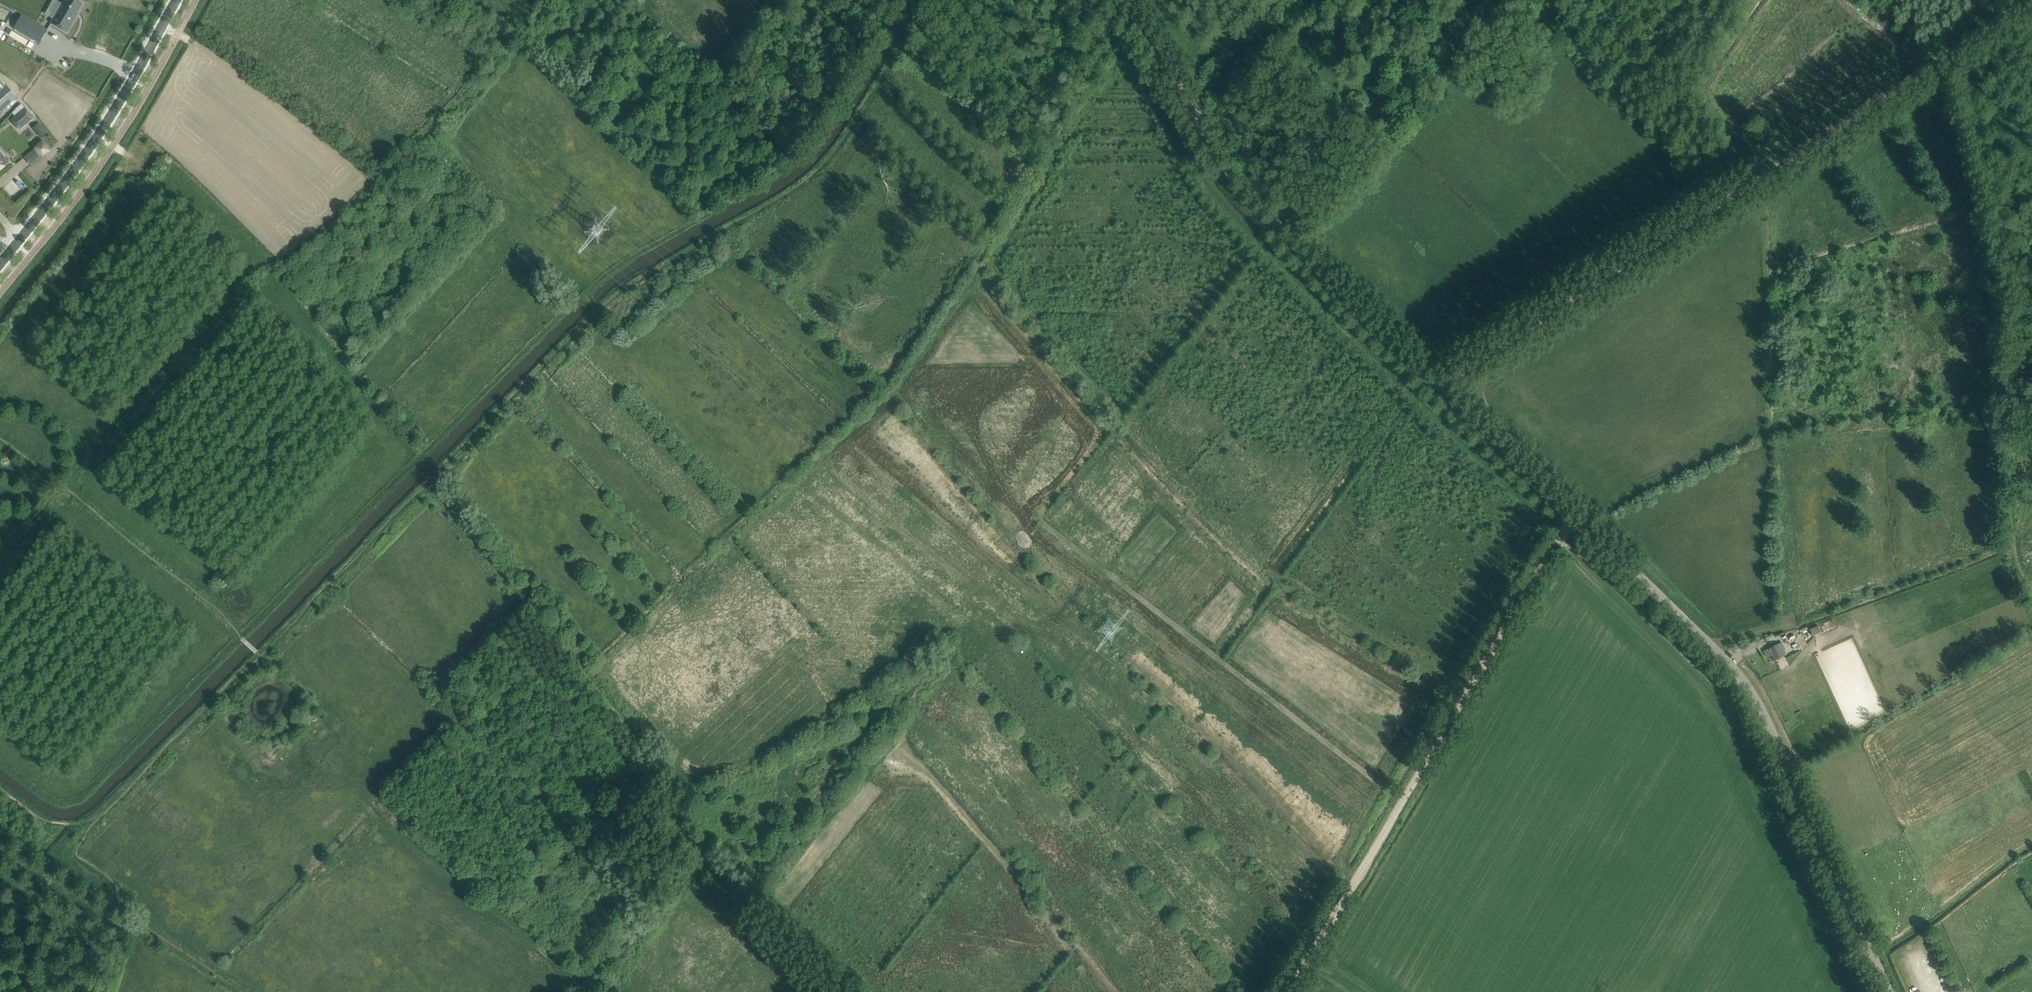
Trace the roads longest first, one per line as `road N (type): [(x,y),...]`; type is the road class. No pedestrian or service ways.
road 1 (unclassified): [(1885,991),(1744,680),(1262,213),(1205,133),(1133,0)]
road 2 (track): [(1946,55),(1437,382)]
road 3 (track): [(1577,515),(1293,991)]
road 4 (tertiary): [(0,261),(97,130)]
road 5 (tertiary): [(97,130),(173,0)]

